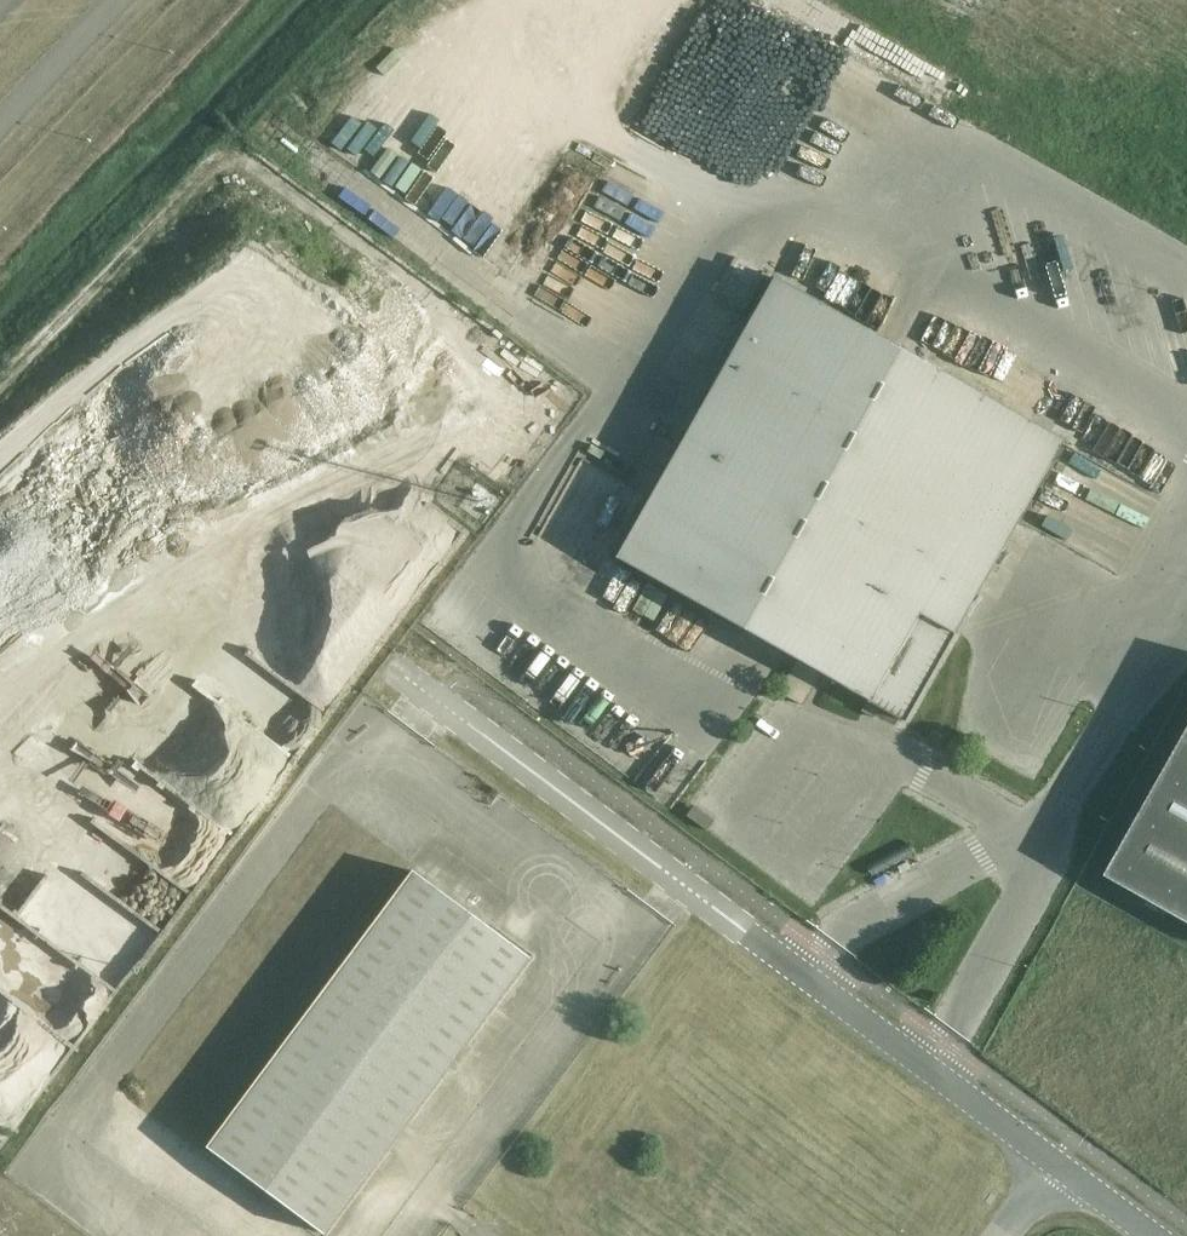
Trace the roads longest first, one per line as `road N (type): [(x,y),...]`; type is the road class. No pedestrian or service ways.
road 1 (unclassified): [(401,662),(1148,1235)]

